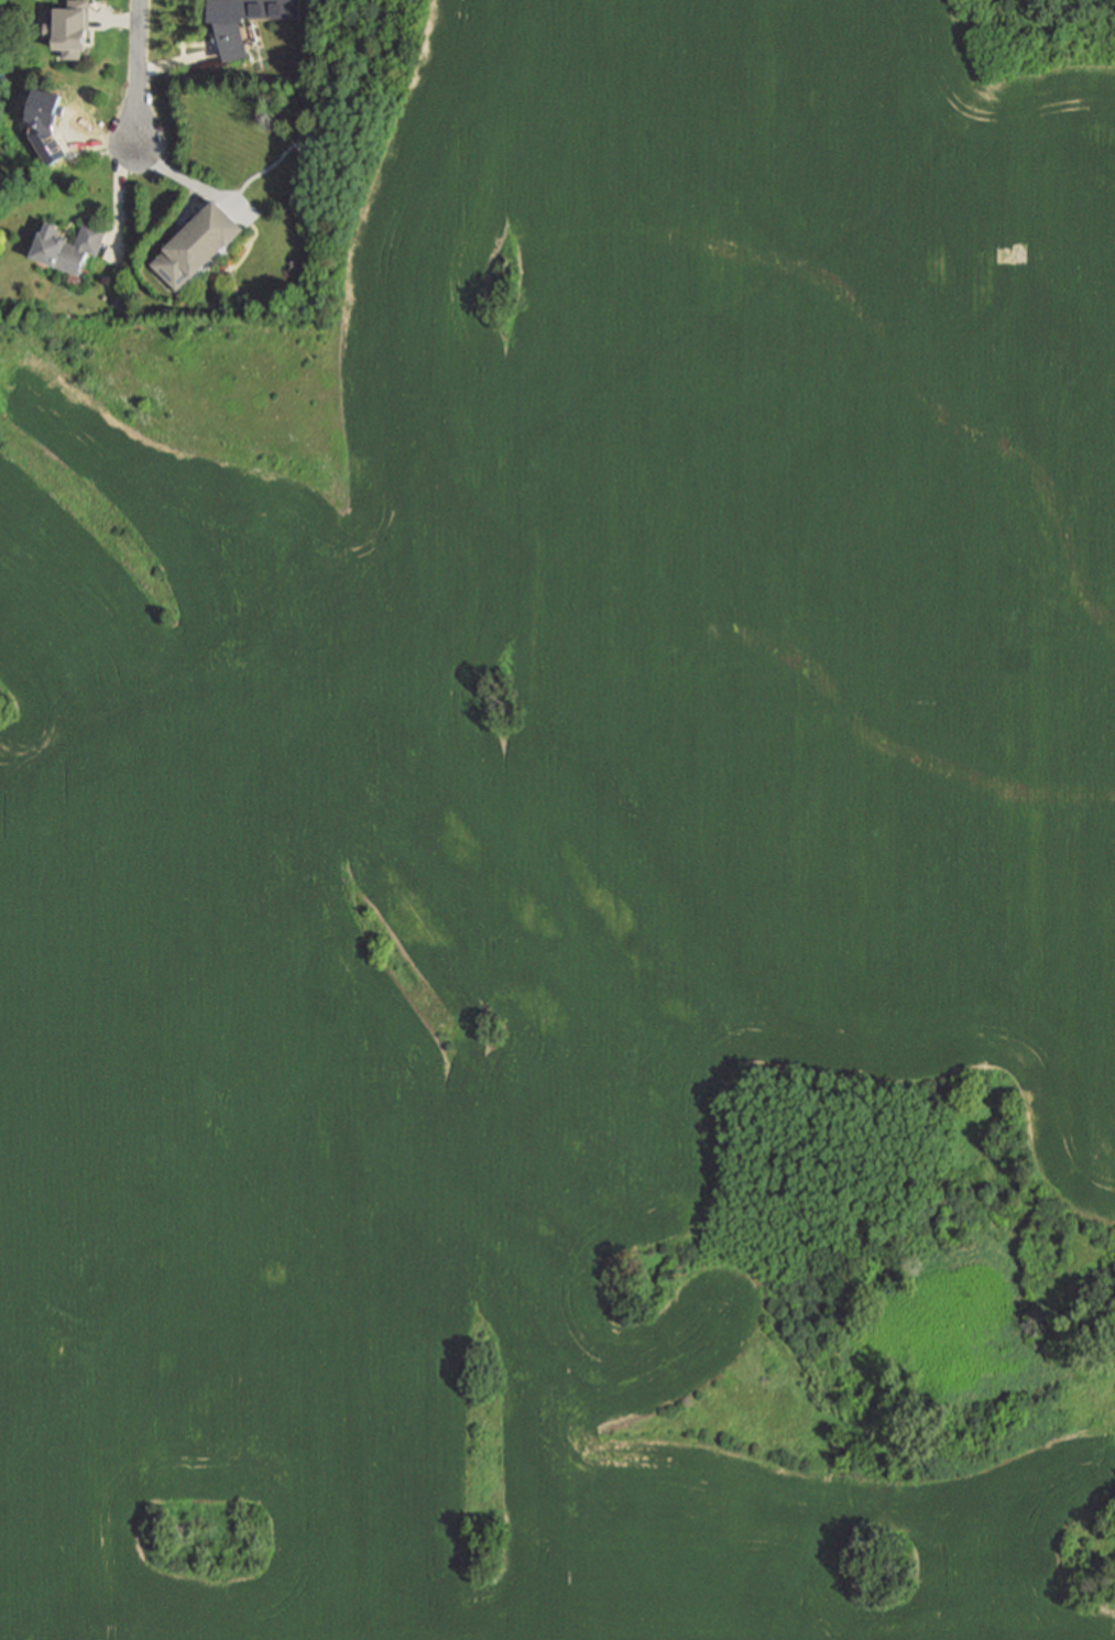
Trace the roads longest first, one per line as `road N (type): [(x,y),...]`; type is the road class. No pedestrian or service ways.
road 1 (residential): [(140,0),(136,154)]

